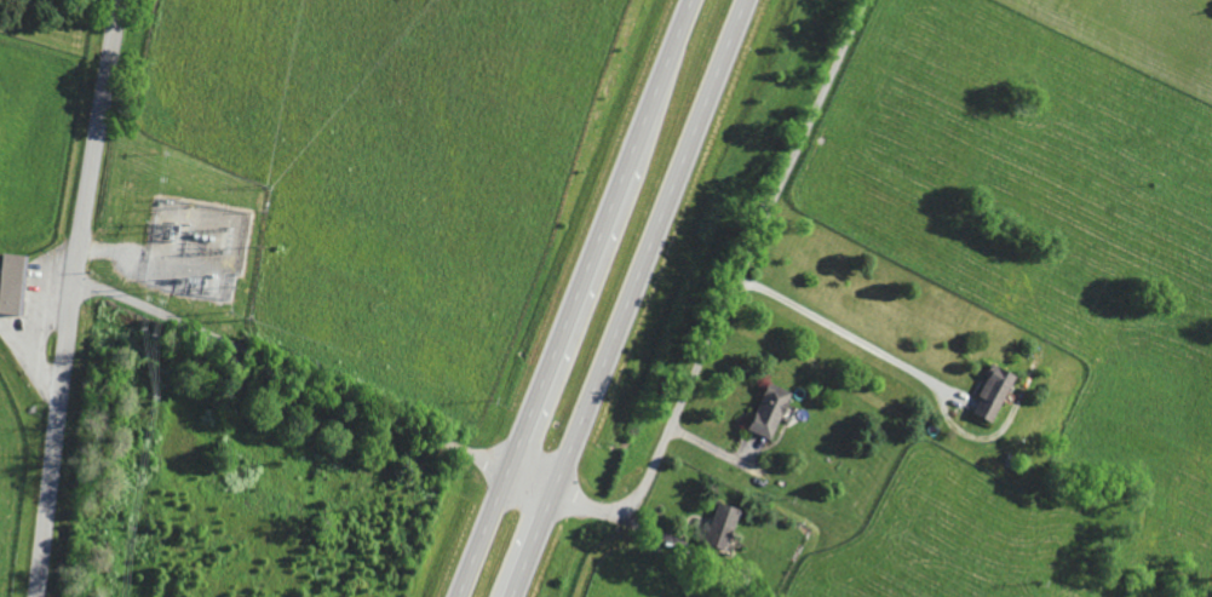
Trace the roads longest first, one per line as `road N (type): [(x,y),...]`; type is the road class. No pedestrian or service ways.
road 1 (trunk): [(690,0),(455,596)]
road 2 (residential): [(551,489),(613,511),(636,499),(863,0)]
road 3 (residential): [(117,0),(32,596)]
road 4 (trunk): [(551,489),(743,0)]
road 5 (residential): [(71,280),(551,489)]

